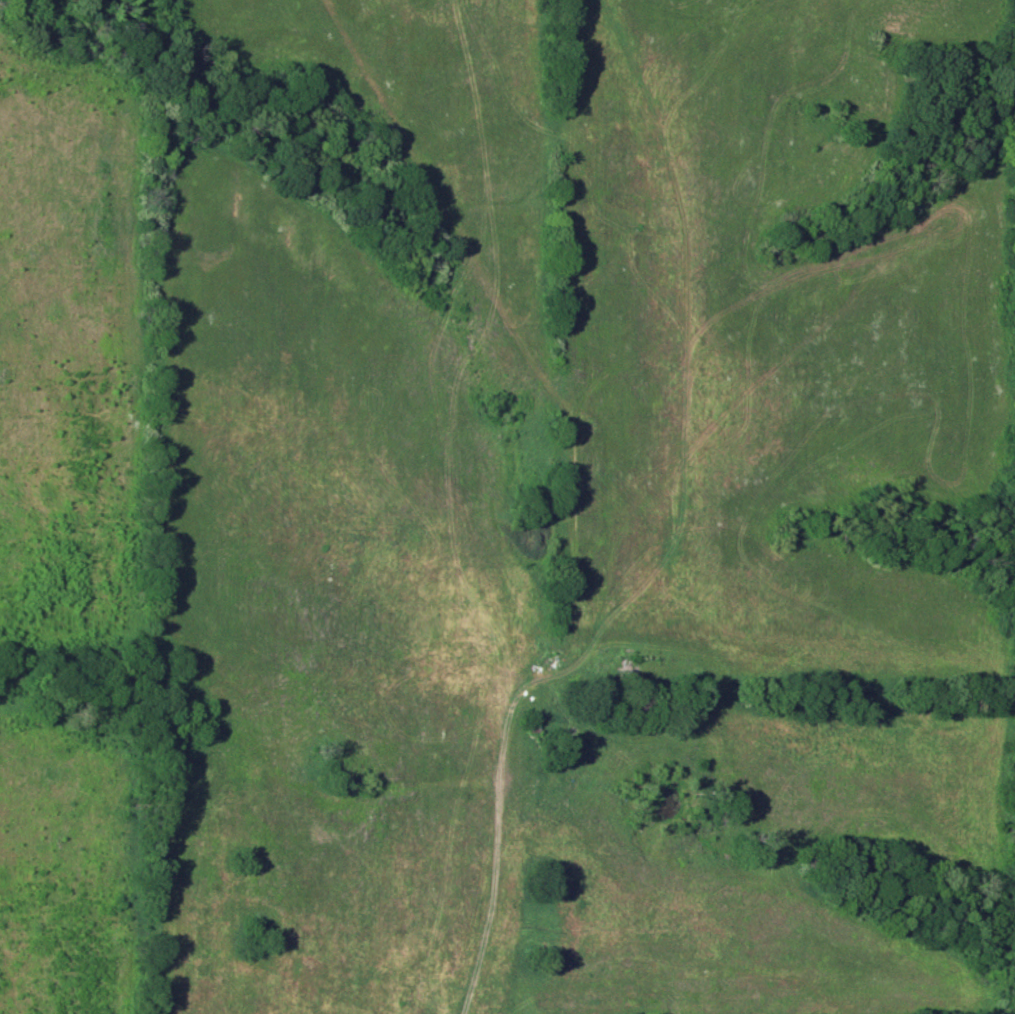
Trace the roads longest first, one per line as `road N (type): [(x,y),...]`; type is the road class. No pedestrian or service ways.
road 1 (residential): [(723,1013),(638,823)]

